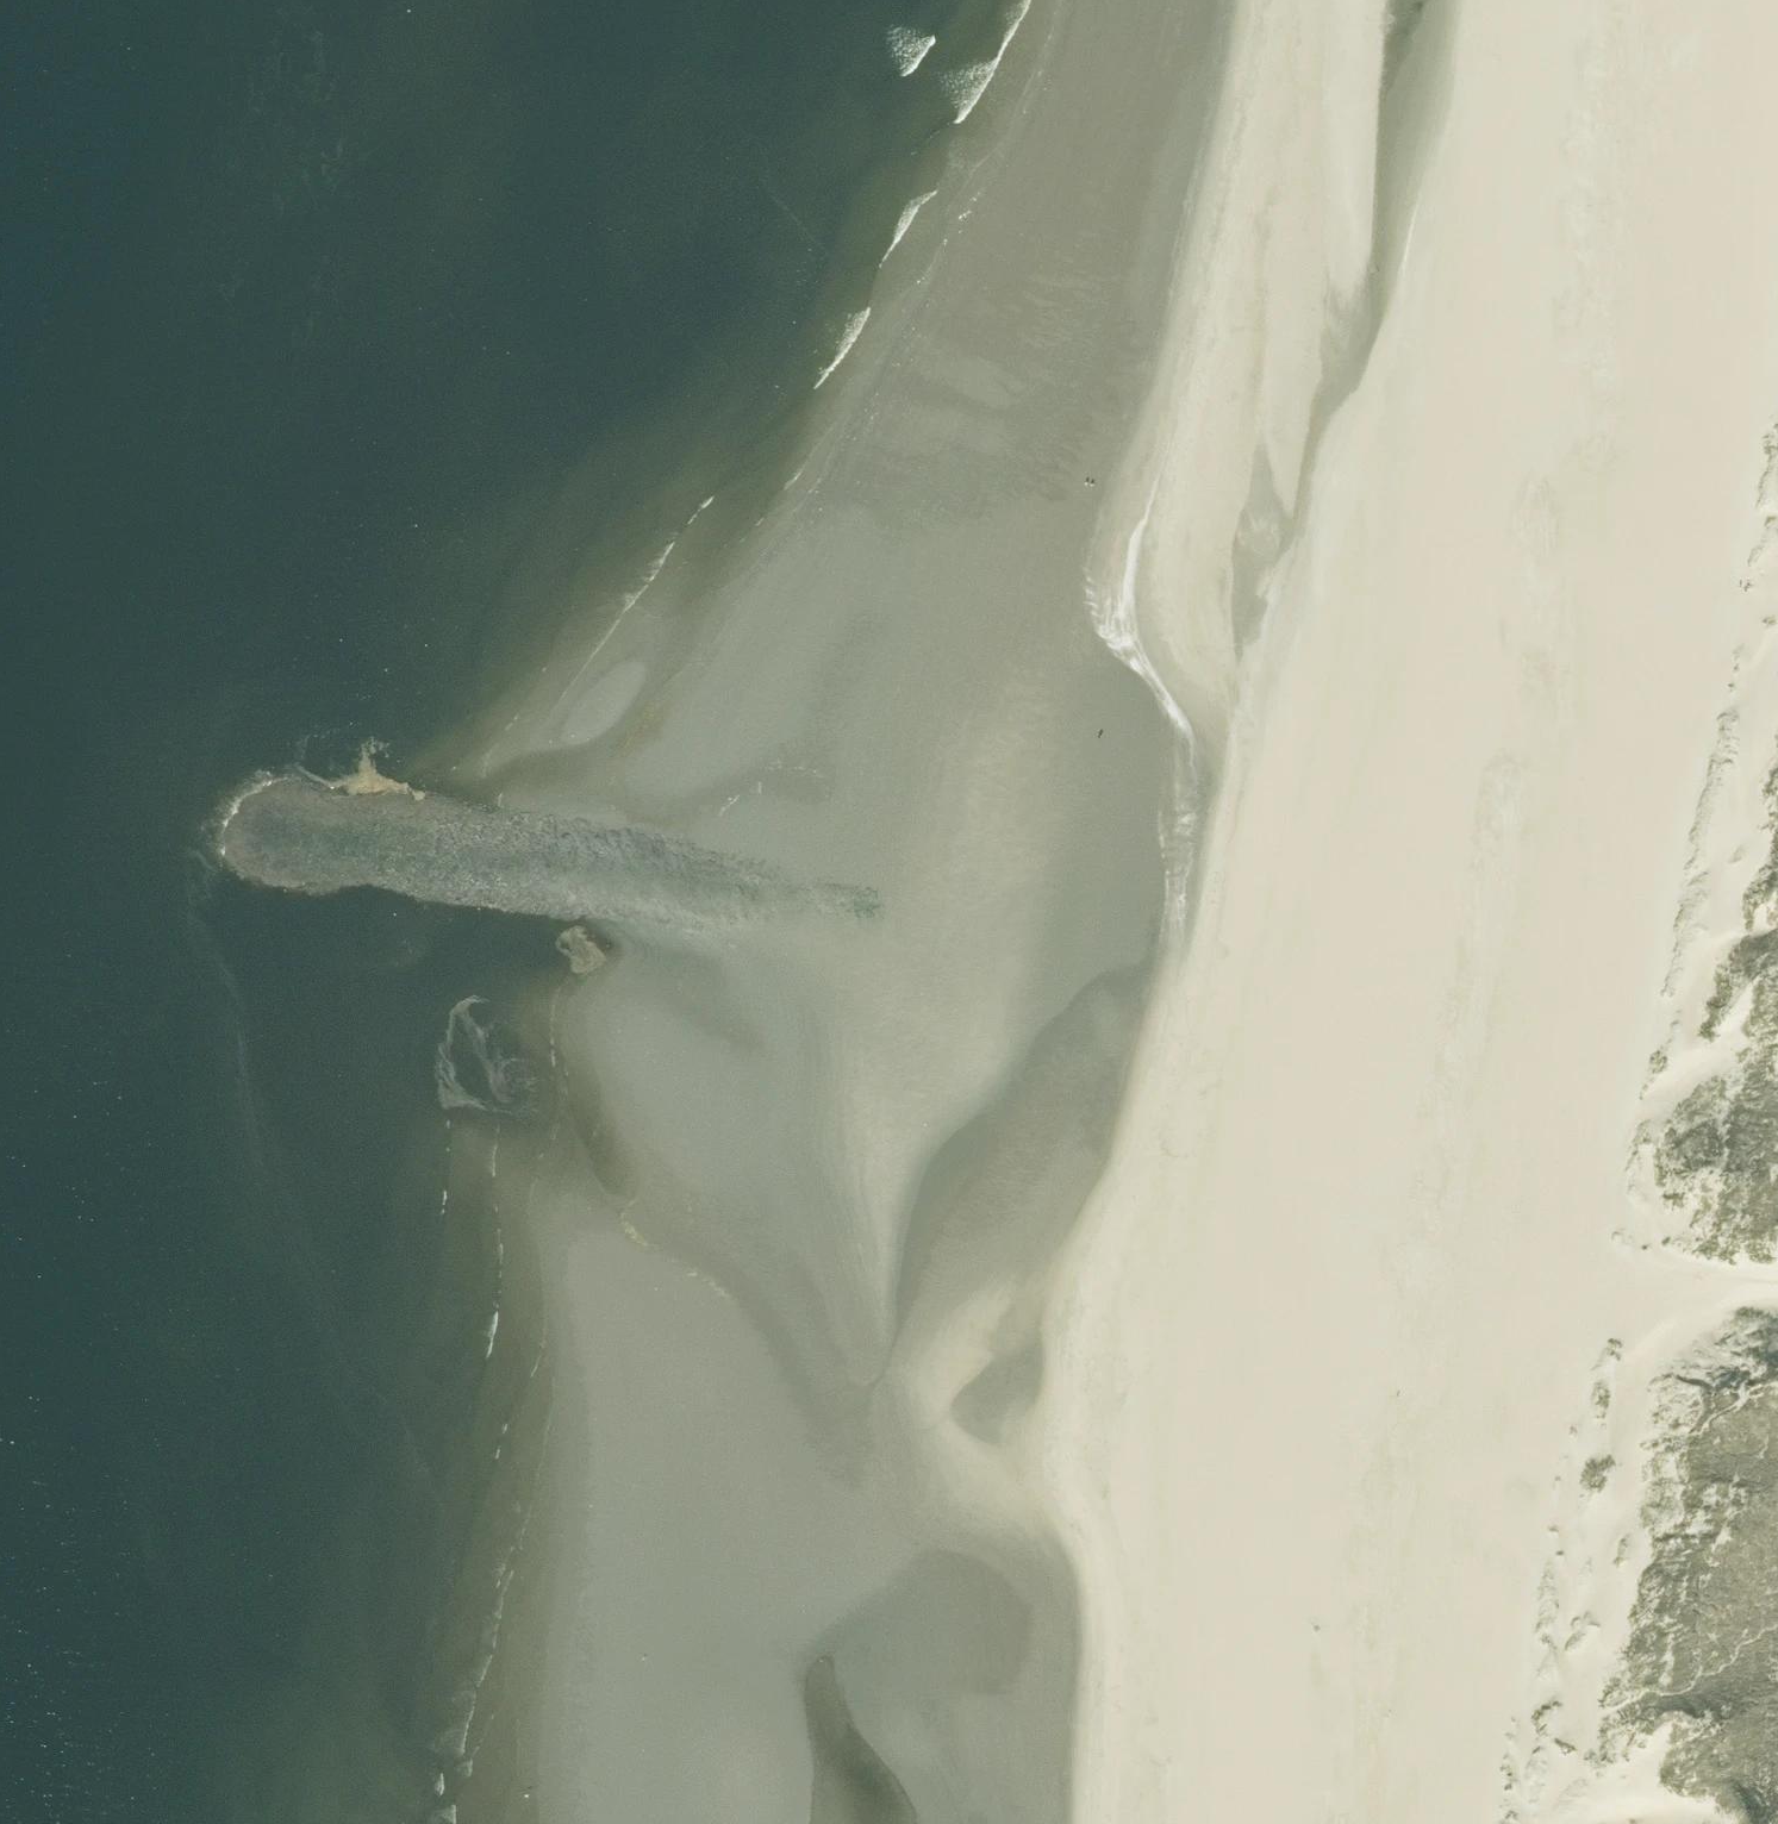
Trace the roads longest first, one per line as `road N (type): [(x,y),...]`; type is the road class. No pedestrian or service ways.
road 1 (track): [(1574,1259),(1759,0)]

